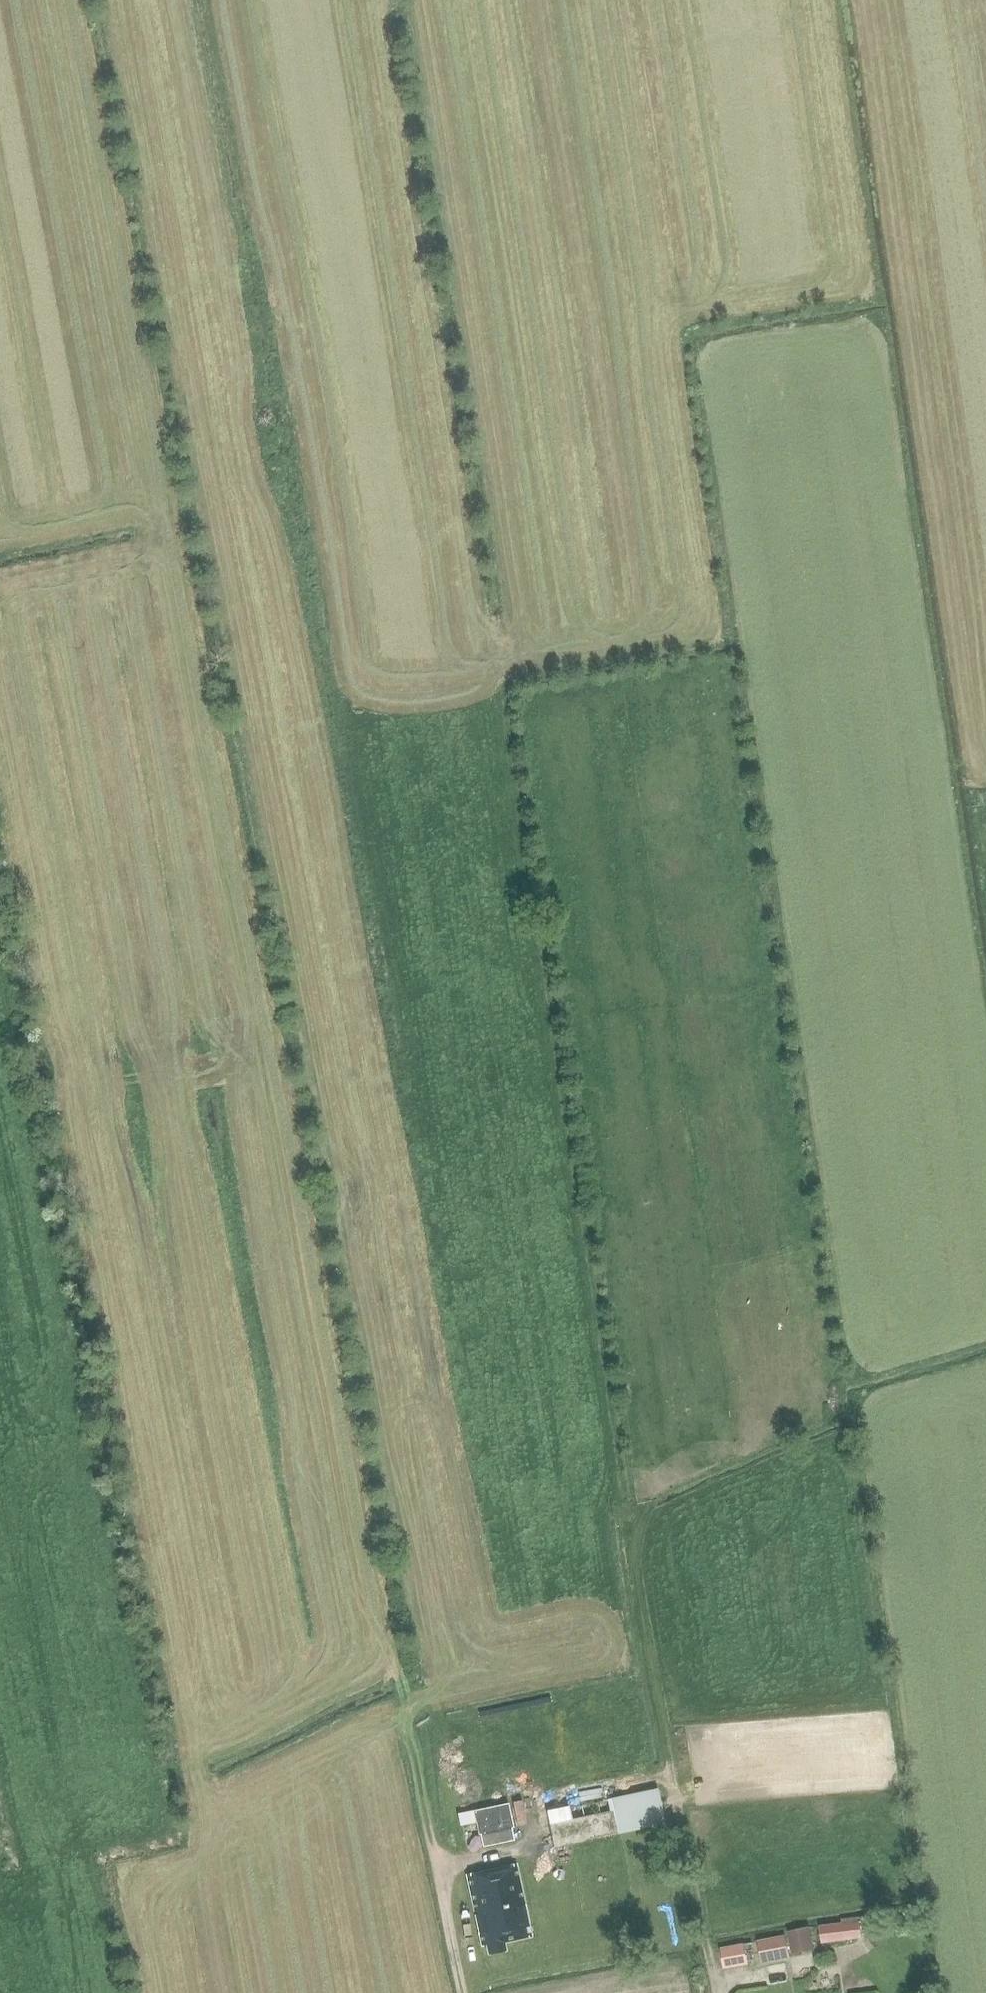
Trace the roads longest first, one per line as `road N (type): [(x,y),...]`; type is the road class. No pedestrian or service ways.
road 1 (track): [(455,1992),(397,1687)]

